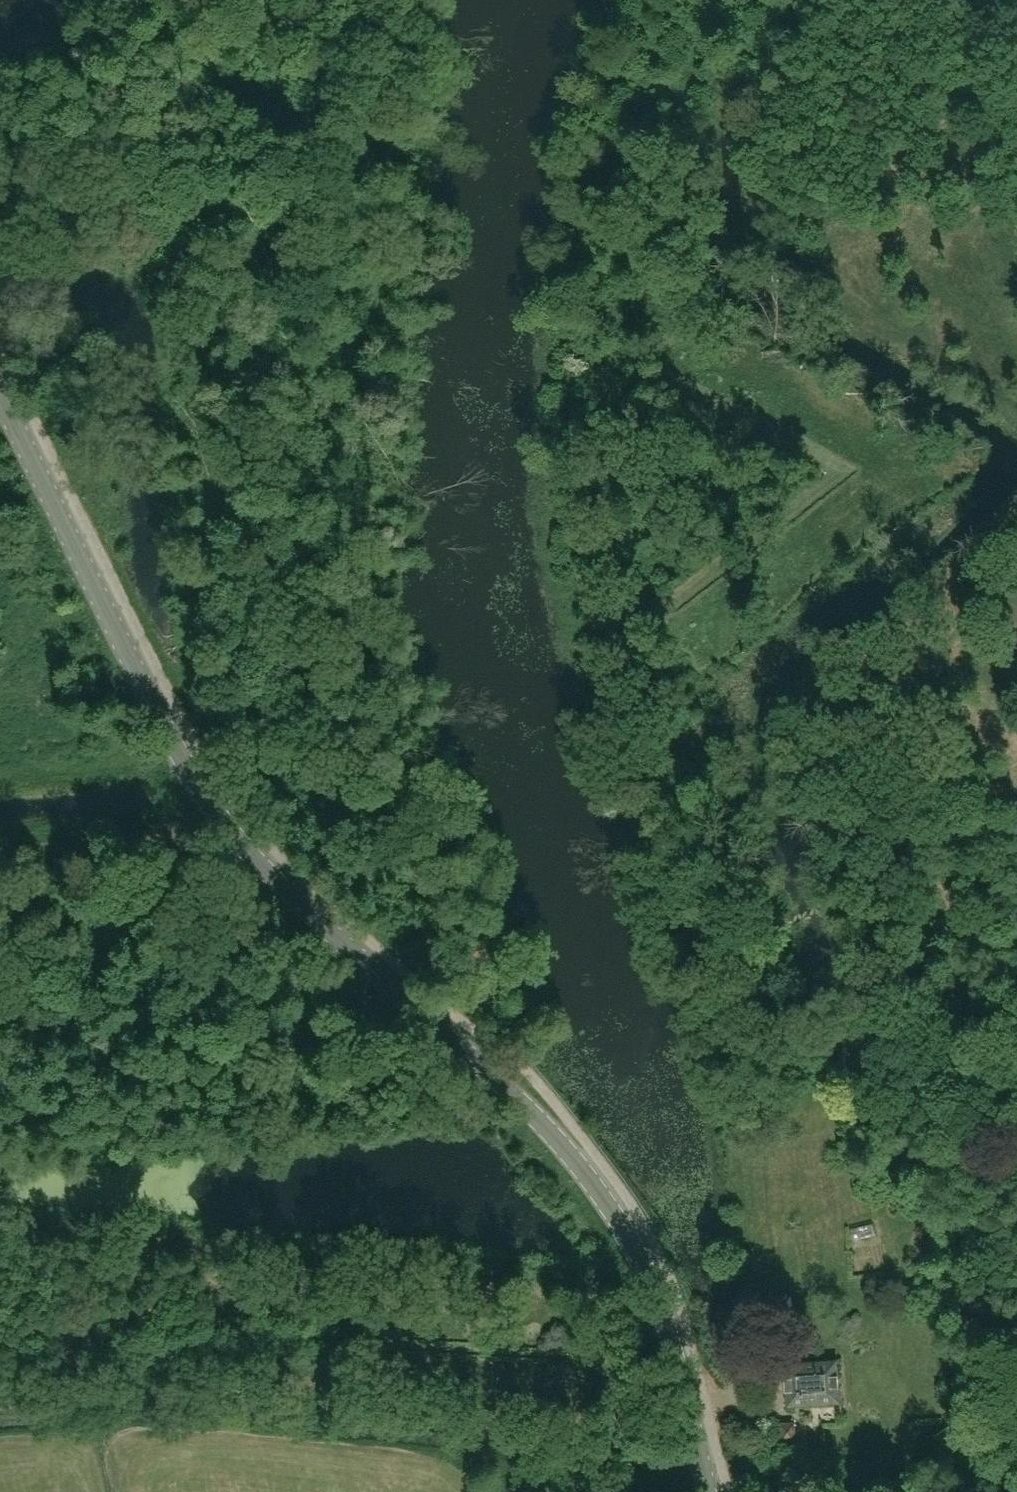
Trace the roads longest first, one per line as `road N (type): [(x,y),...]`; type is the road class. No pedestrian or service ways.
road 1 (tertiary): [(708,1491),(650,1275),(616,1216),(540,1118),(241,841),(156,711),(0,394)]
road 2 (track): [(983,0),(1016,136)]

